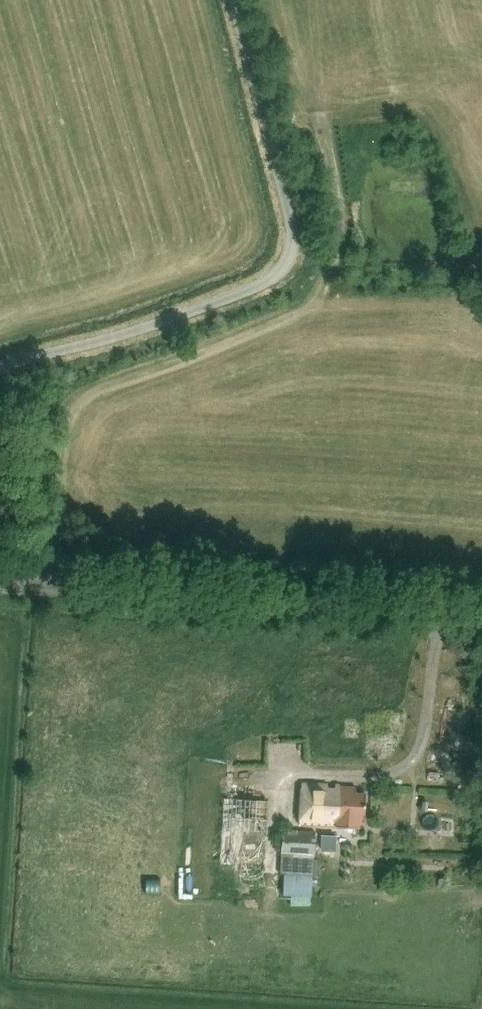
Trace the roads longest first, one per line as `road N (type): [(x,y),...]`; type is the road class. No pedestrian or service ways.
road 1 (track): [(481,298),(310,308),(72,394),(60,408),(52,444),(50,587)]
road 2 (unclassified): [(481,615),(0,583)]

